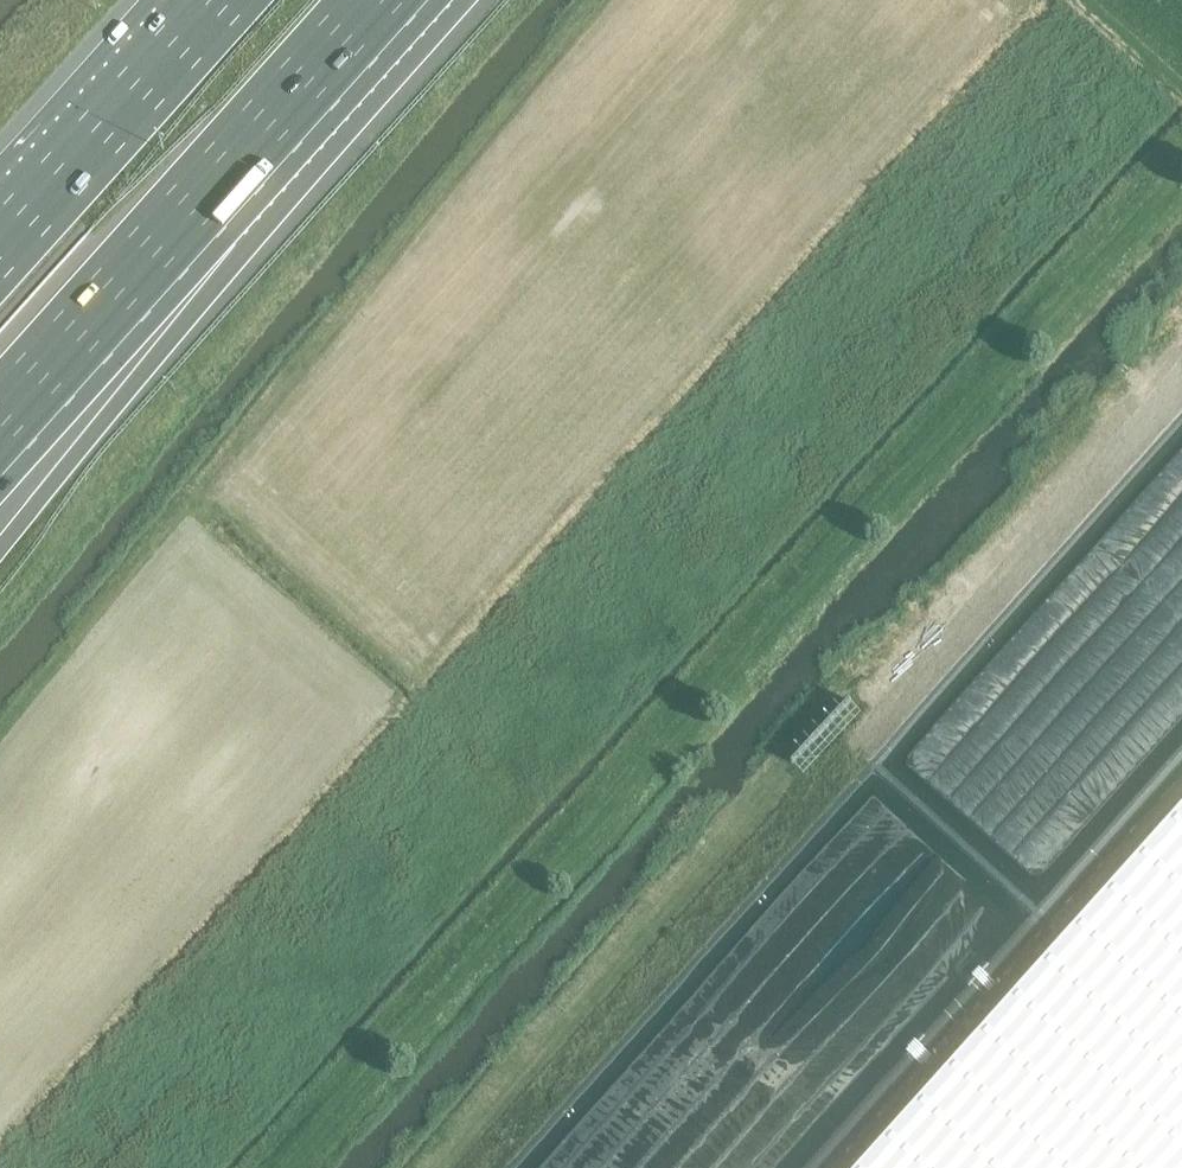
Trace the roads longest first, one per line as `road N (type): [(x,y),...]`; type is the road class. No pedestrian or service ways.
road 1 (motorway): [(0,415),(372,0)]
road 2 (motorway): [(220,0),(0,245)]

